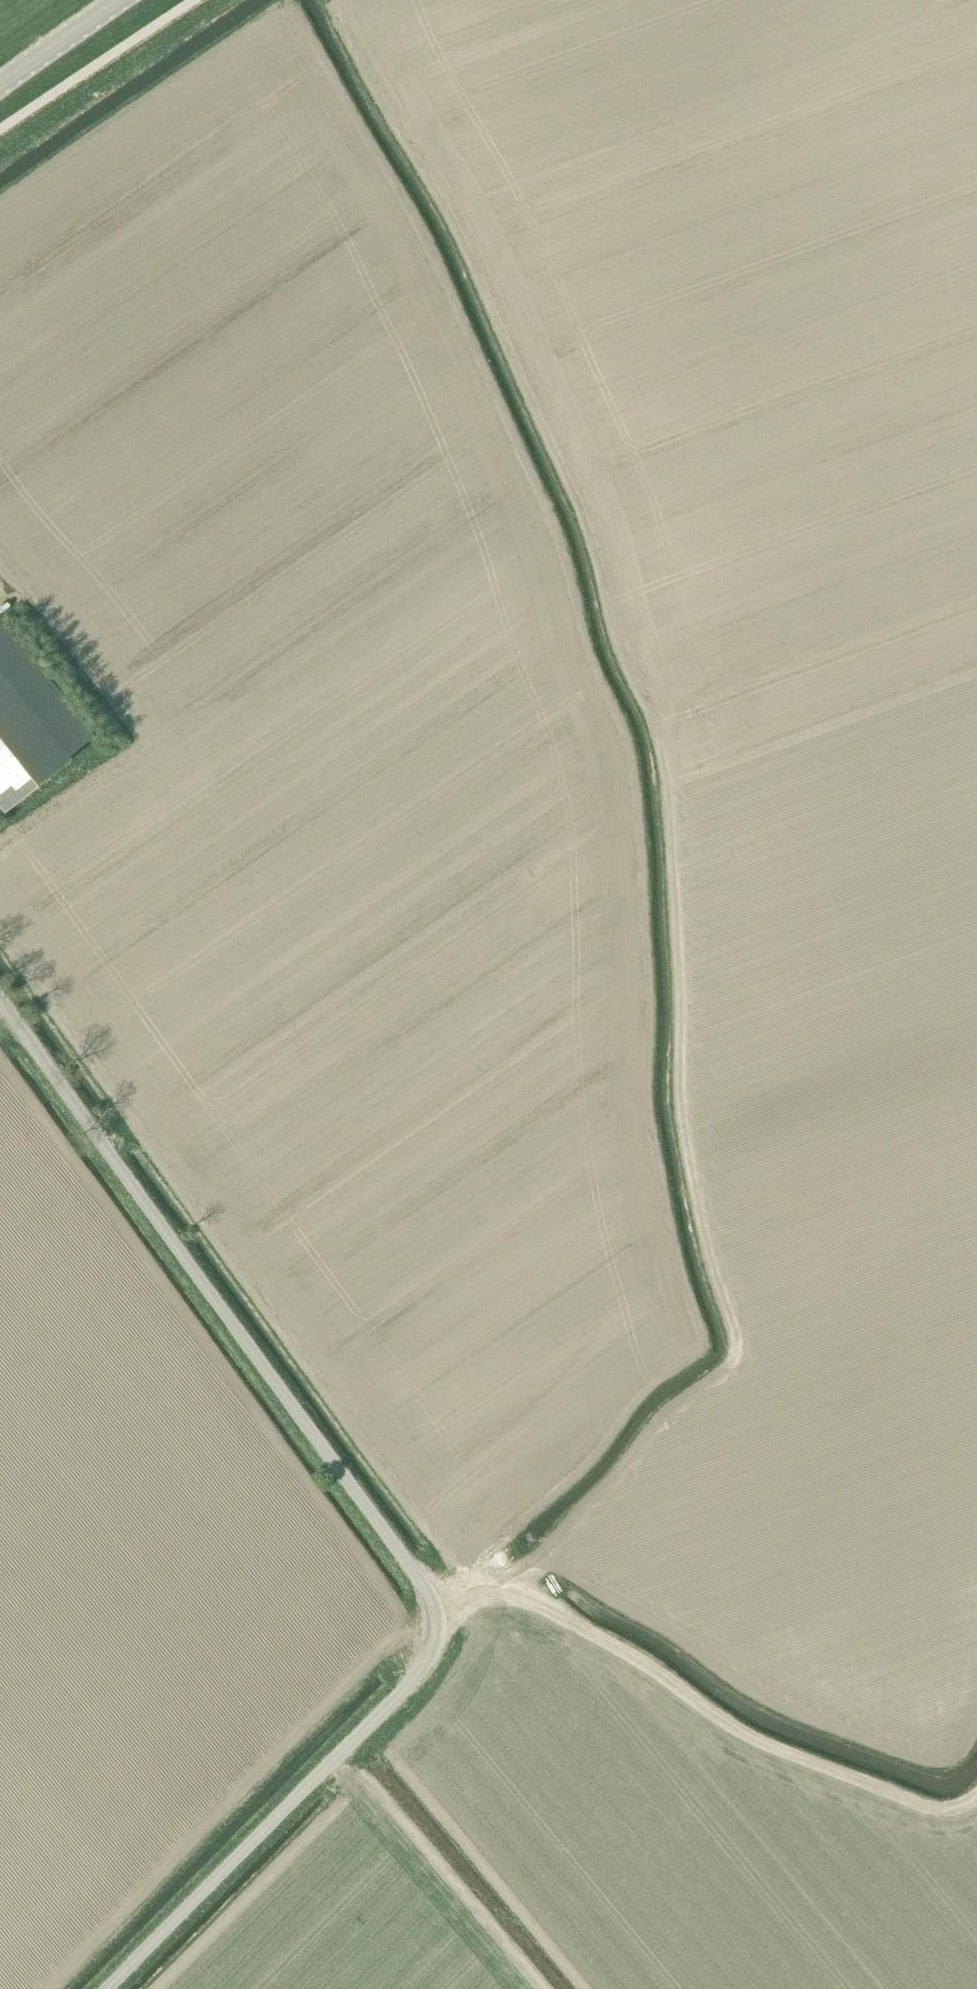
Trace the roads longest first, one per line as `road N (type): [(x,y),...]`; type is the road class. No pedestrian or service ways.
road 1 (unclassified): [(106,1988),(428,1665),(439,1617),(0,999)]
road 2 (primary): [(0,92),(126,0)]

